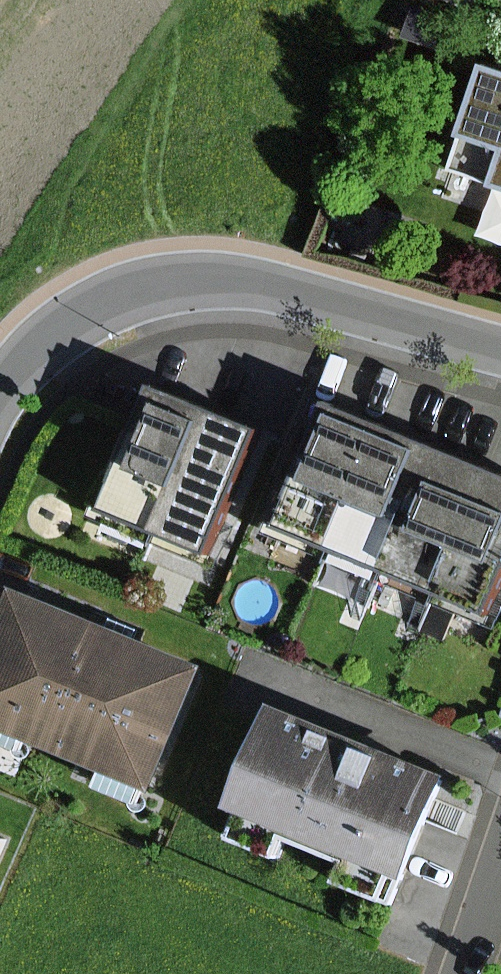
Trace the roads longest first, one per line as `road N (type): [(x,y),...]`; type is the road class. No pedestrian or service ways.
road 1 (residential): [(500,351),(292,288),(196,286),(115,307),(41,354),(0,403)]

